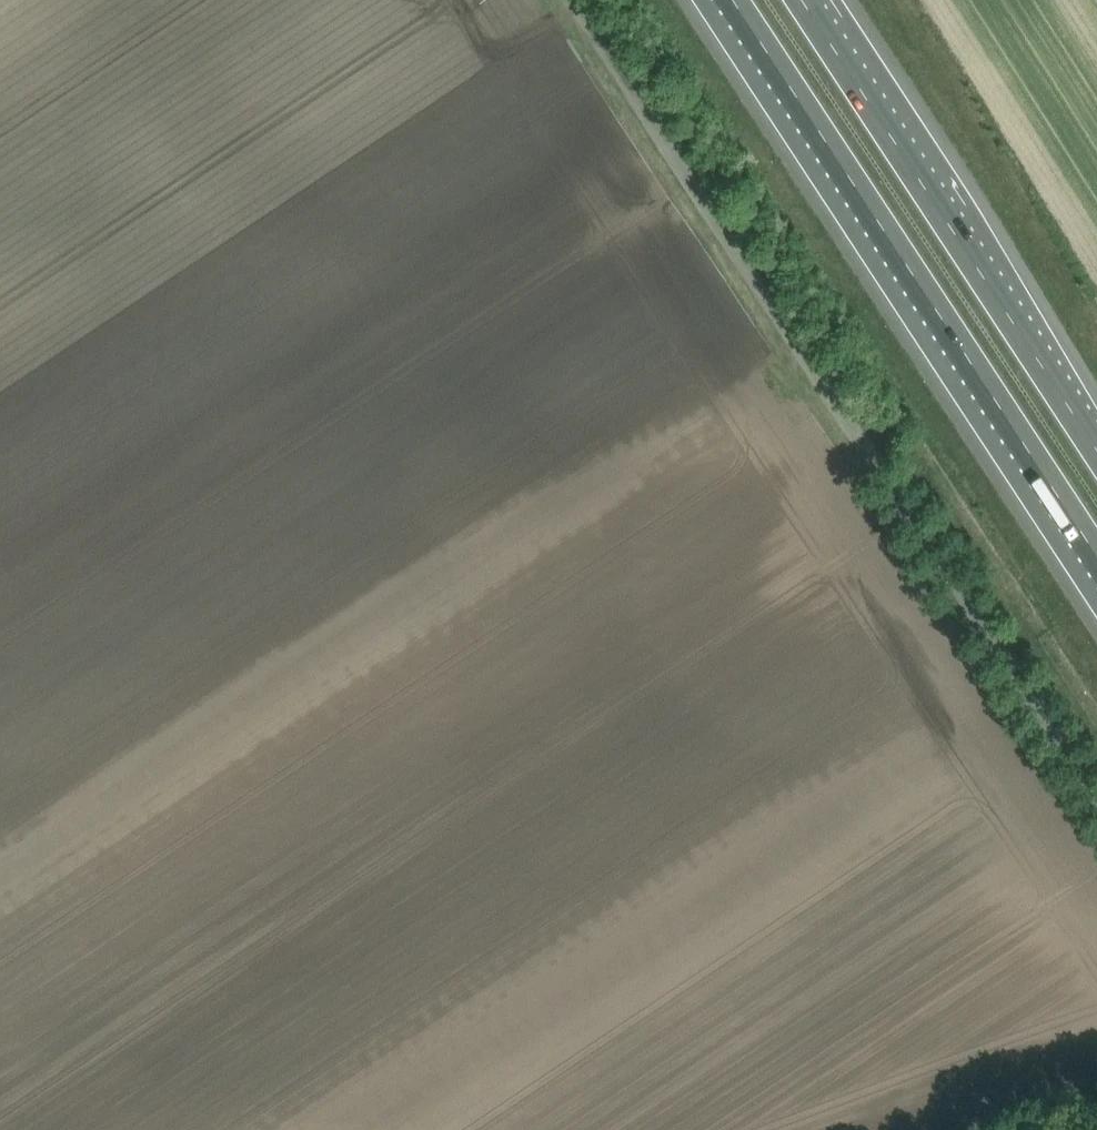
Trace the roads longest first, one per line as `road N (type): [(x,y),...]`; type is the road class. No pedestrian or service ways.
road 1 (unclassified): [(1096,794),(574,0)]
road 2 (motorway): [(732,0),(1096,556)]
road 3 (motorway): [(1096,450),(801,0)]

